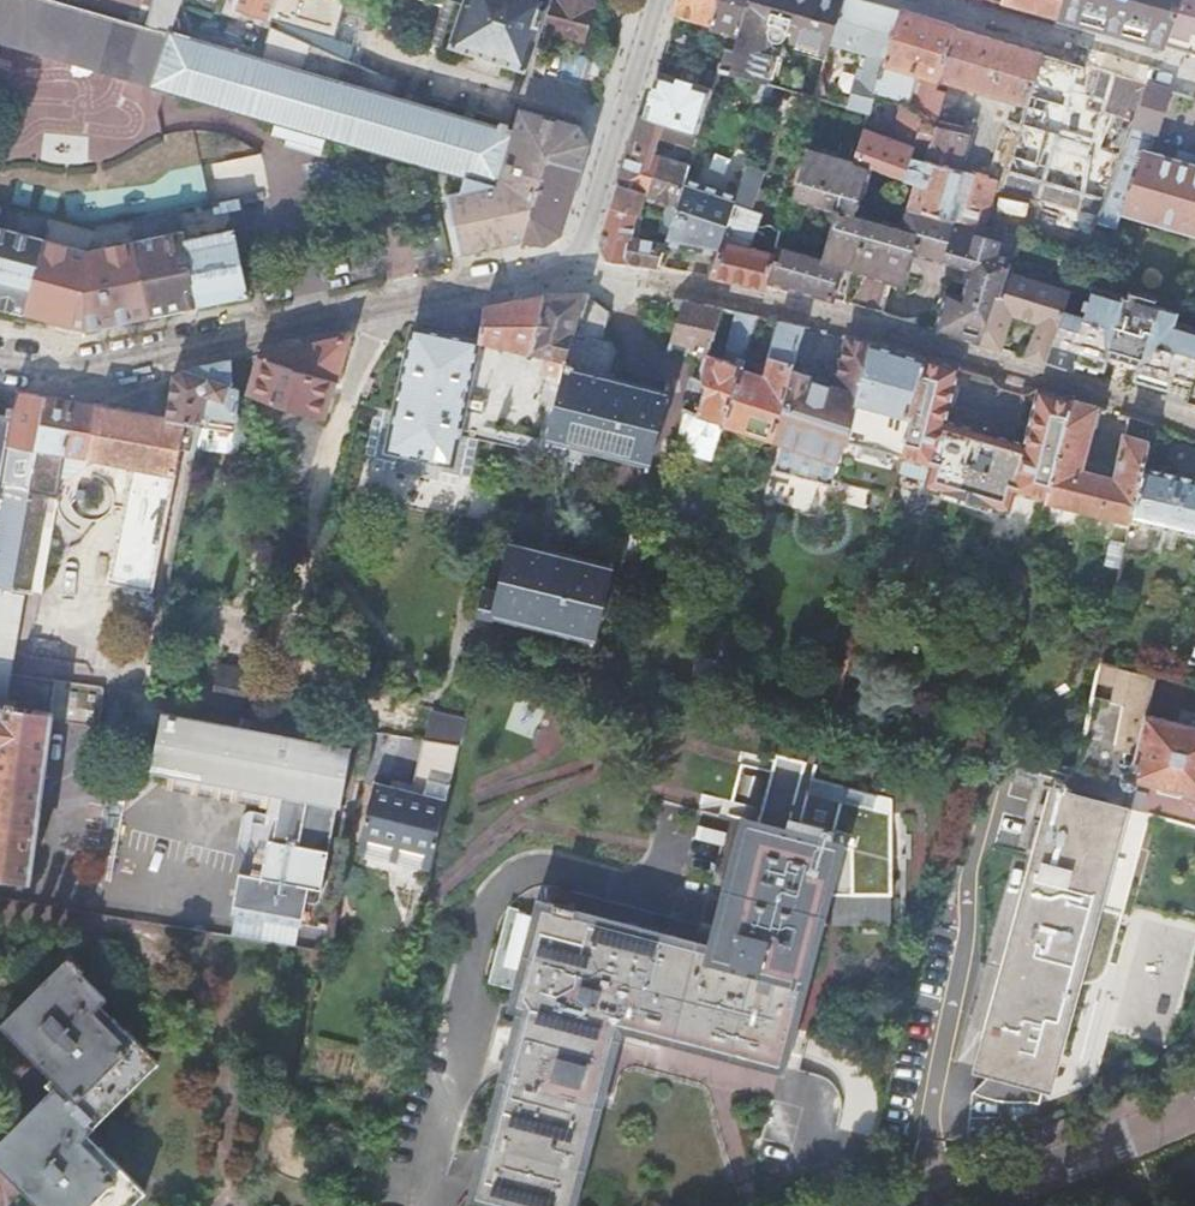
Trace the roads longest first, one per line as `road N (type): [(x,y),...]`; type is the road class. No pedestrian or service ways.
road 1 (residential): [(570,269),(842,321),(1194,430)]
road 2 (residential): [(0,365),(83,379),(570,269)]
road 3 (residential): [(1194,1107),(1099,1148),(915,1205)]
road 4 (residential): [(570,269),(650,0)]
road 5 (residential): [(1194,74),(932,0)]

